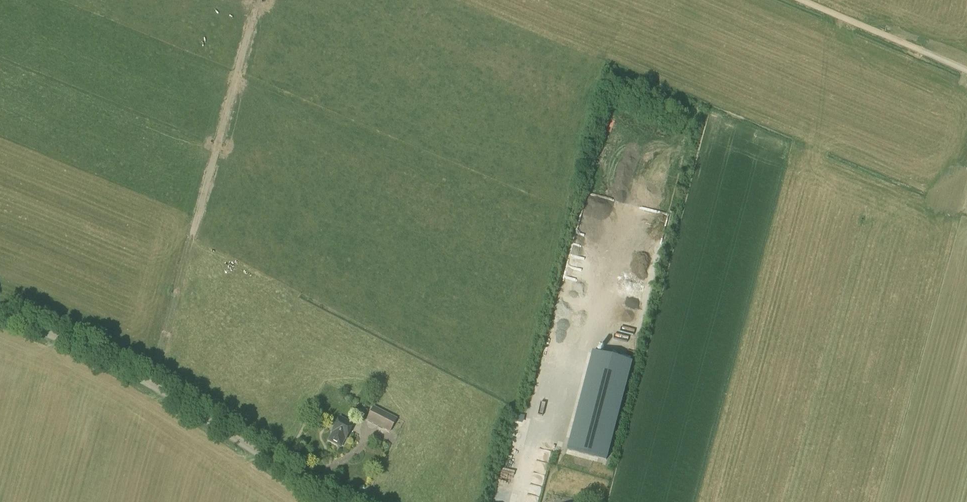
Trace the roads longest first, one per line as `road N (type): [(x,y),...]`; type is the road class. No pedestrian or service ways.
road 1 (unclassified): [(331,501),(132,373),(0,317)]

